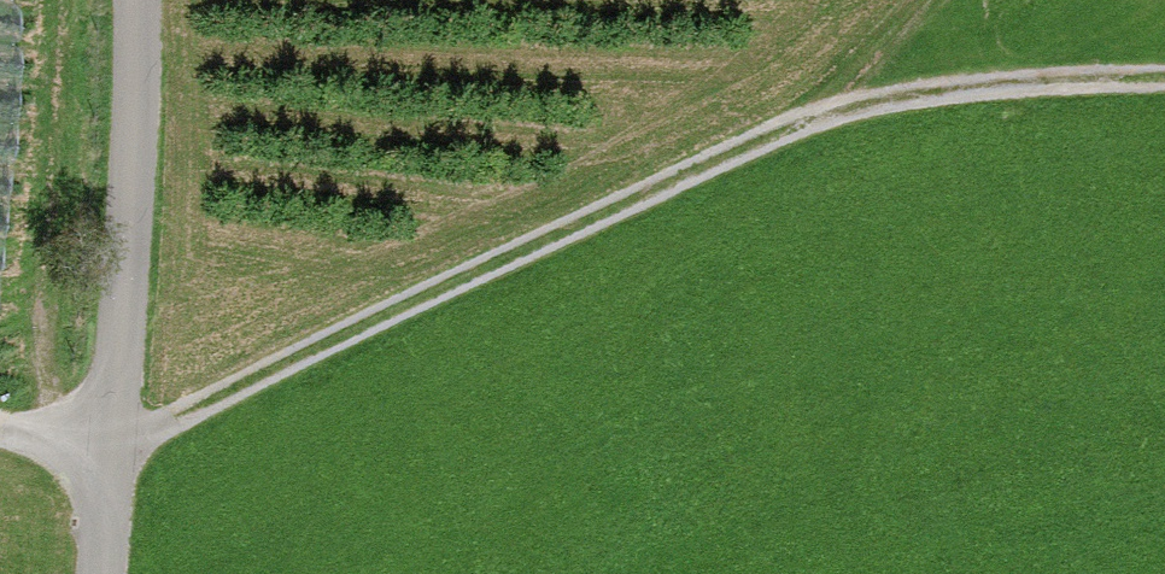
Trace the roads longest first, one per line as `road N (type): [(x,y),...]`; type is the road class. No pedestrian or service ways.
road 1 (track): [(1164,95),(803,115),(116,432),(0,419)]
road 2 (unclassified): [(103,573),(136,0)]
road 3 (track): [(803,115),(917,0)]

